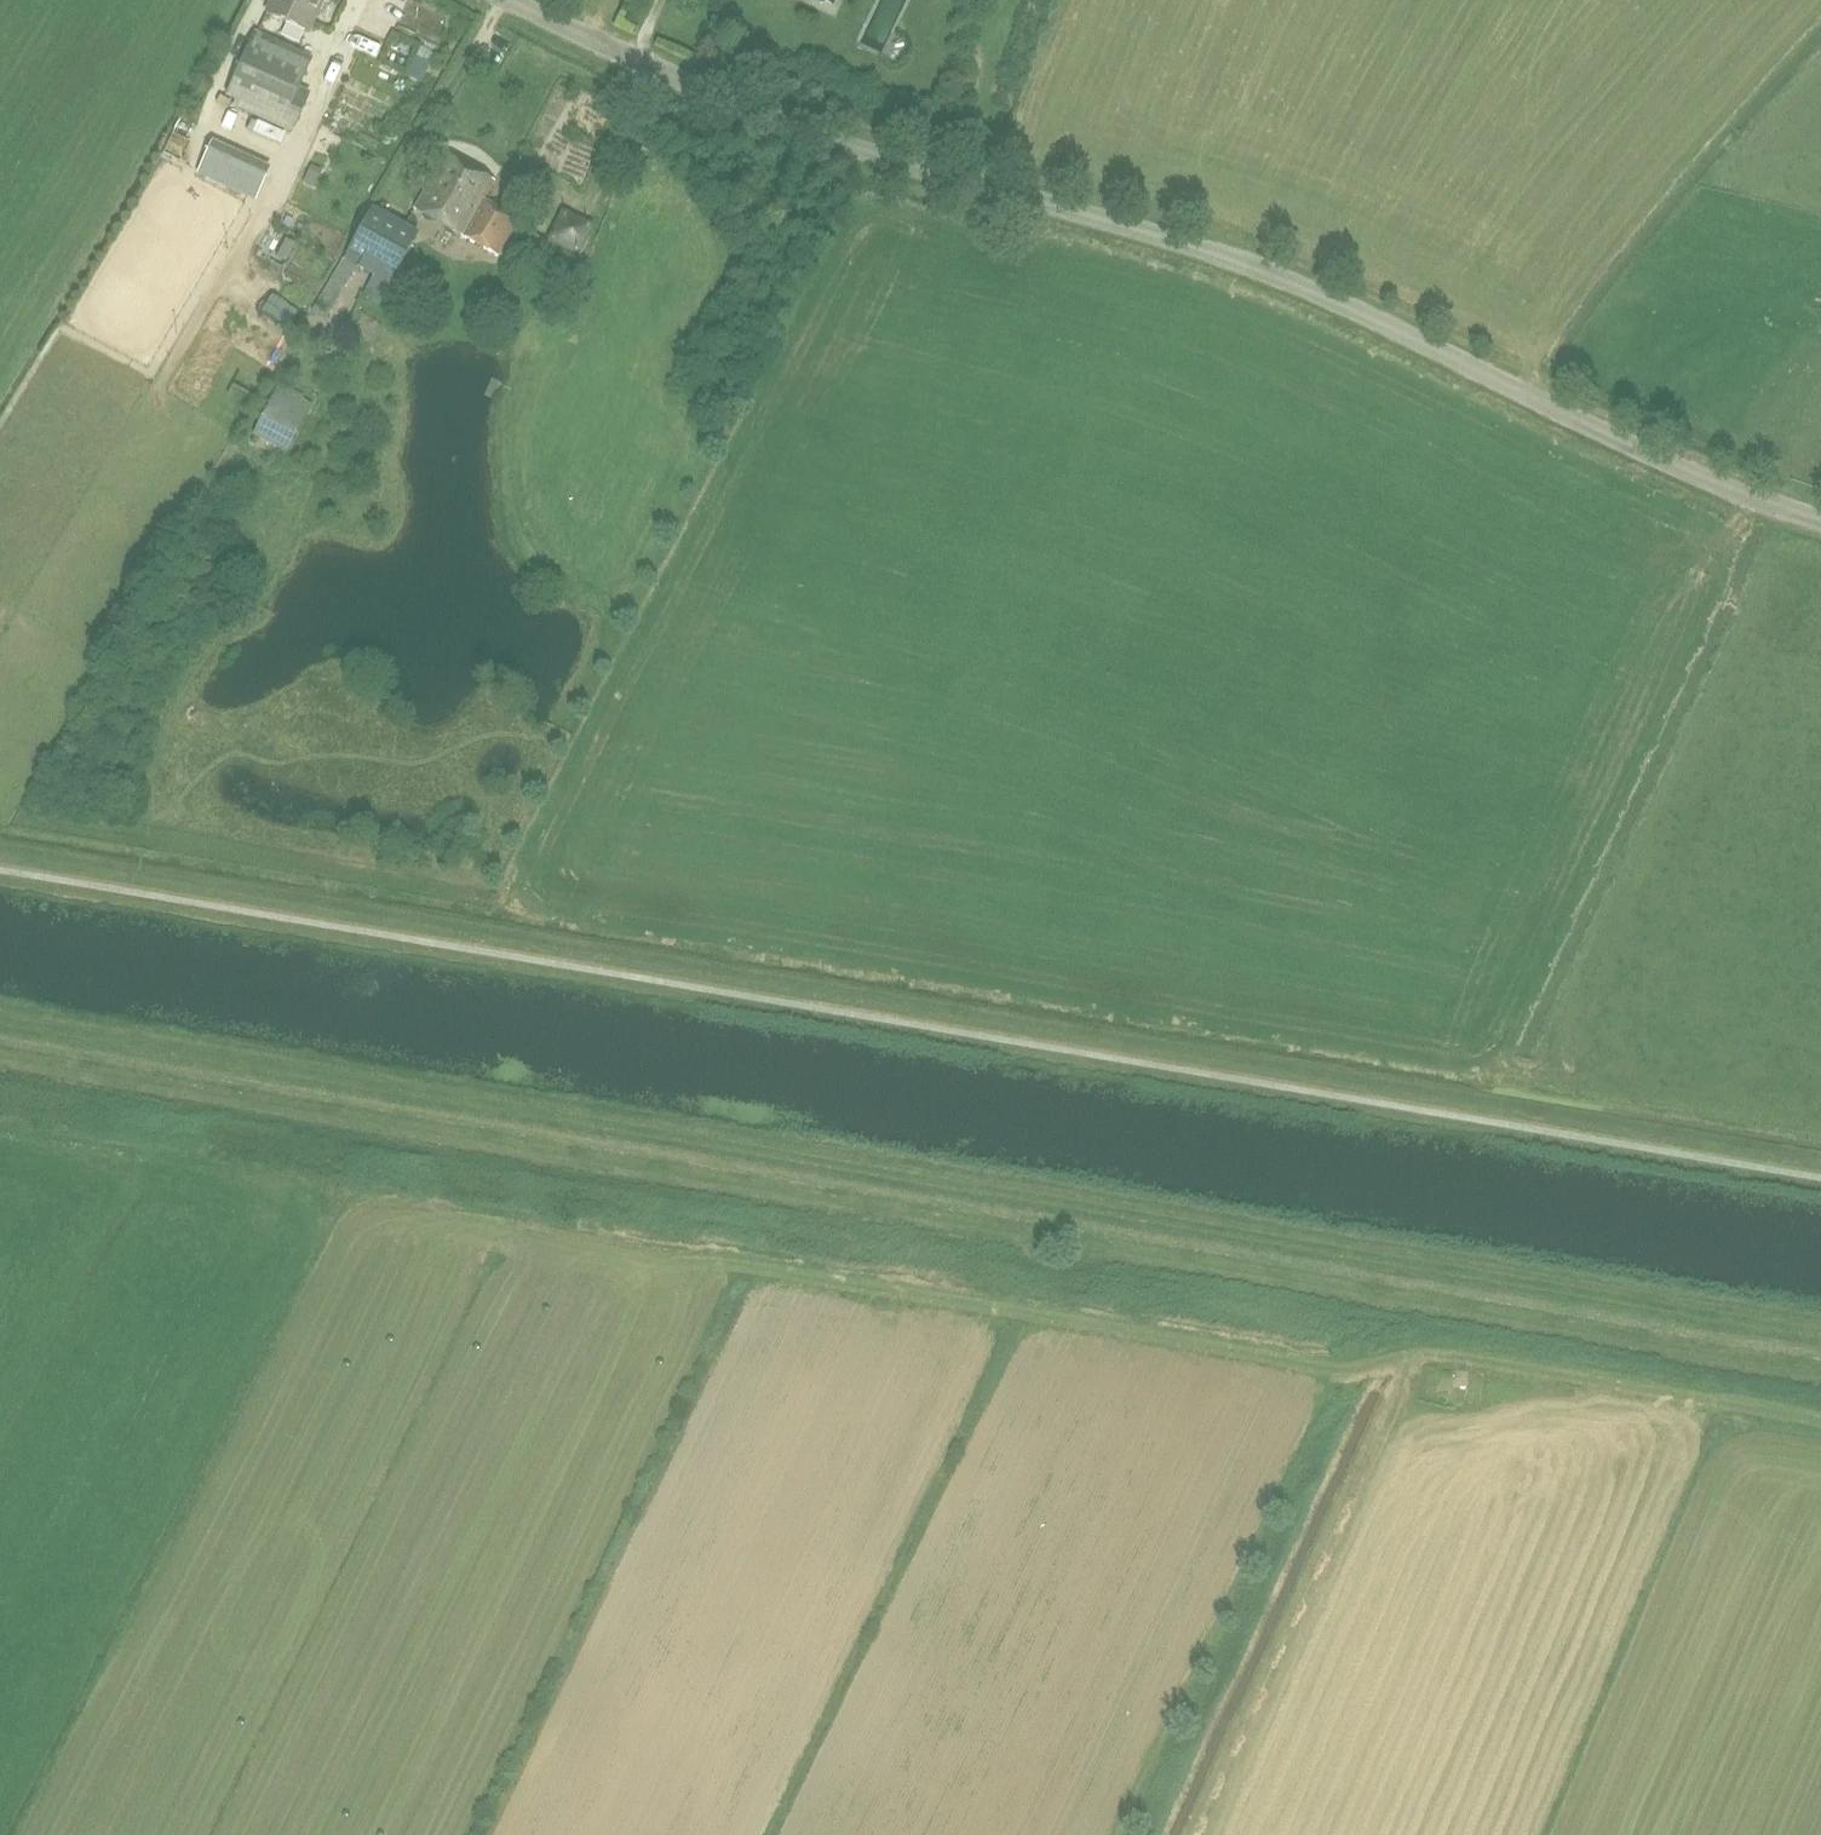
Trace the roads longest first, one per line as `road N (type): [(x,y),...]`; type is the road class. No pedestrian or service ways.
road 1 (unclassified): [(1820,523),(1633,449),(1328,301),(1130,225),(727,98),(515,0)]

